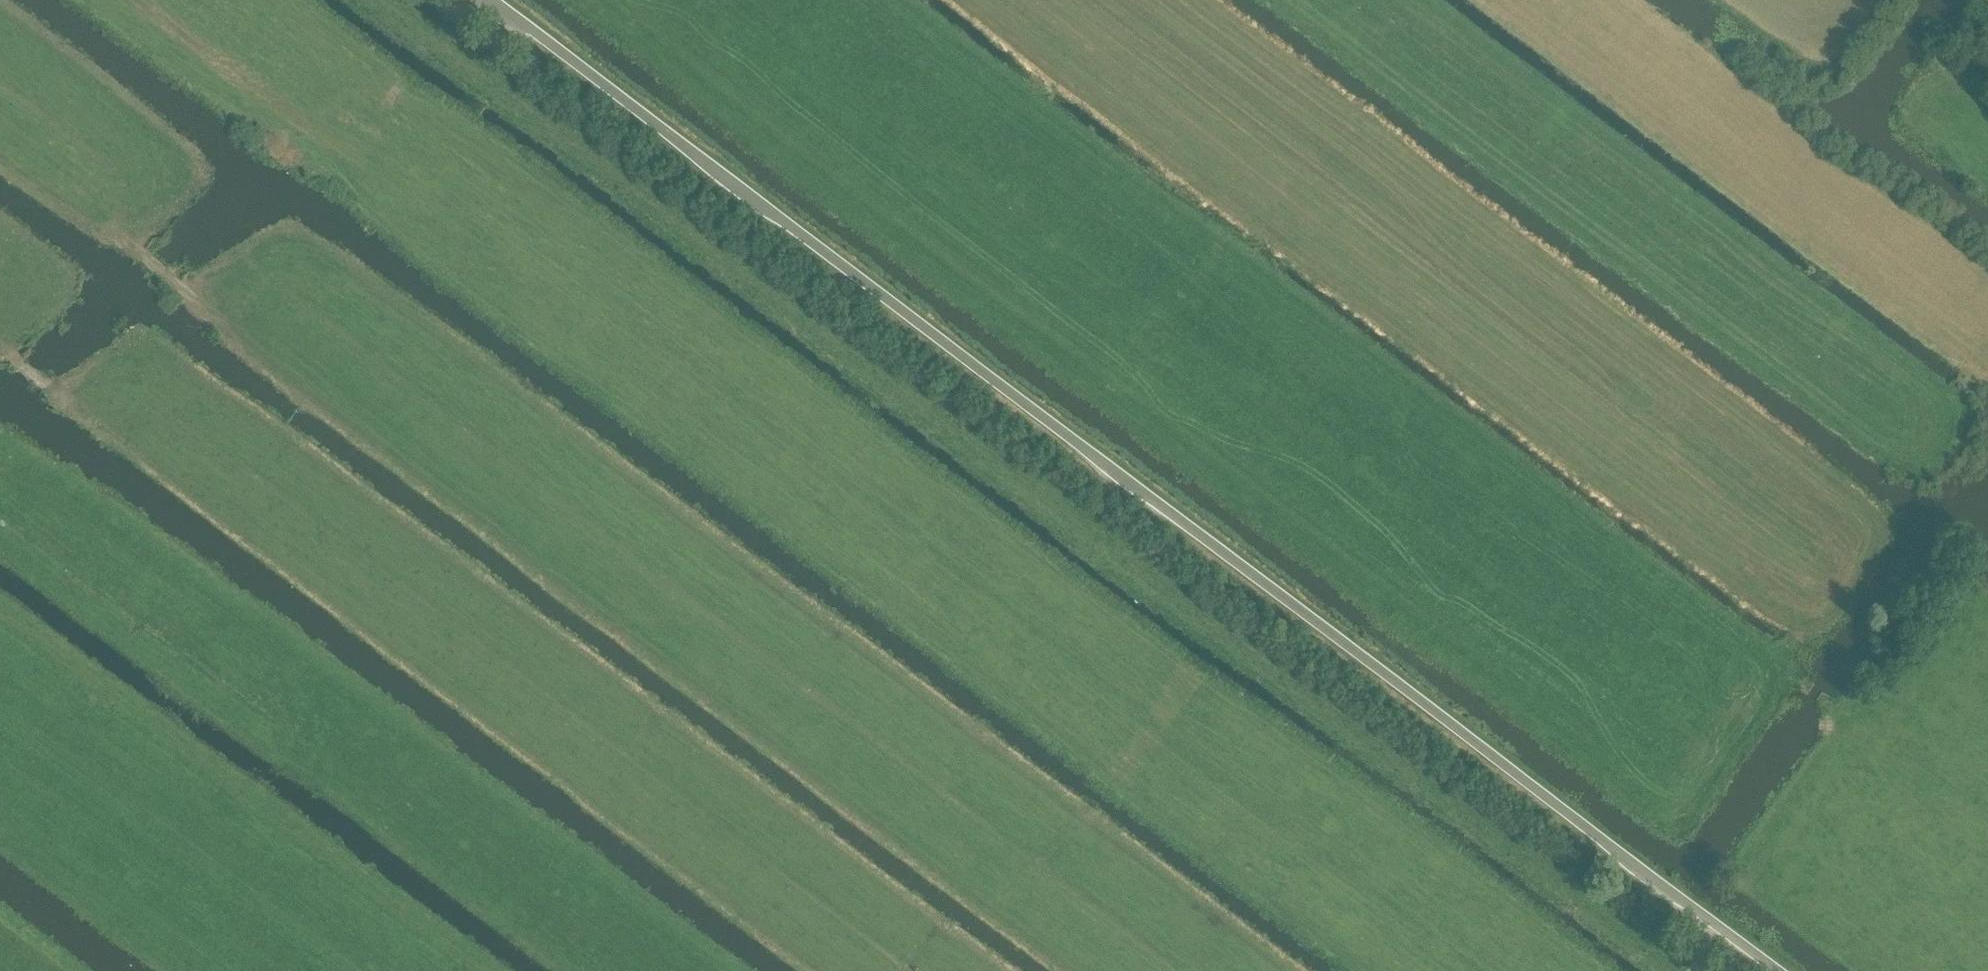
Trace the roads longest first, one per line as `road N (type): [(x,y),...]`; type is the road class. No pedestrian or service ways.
road 1 (unclassified): [(1779,970),(500,0)]

